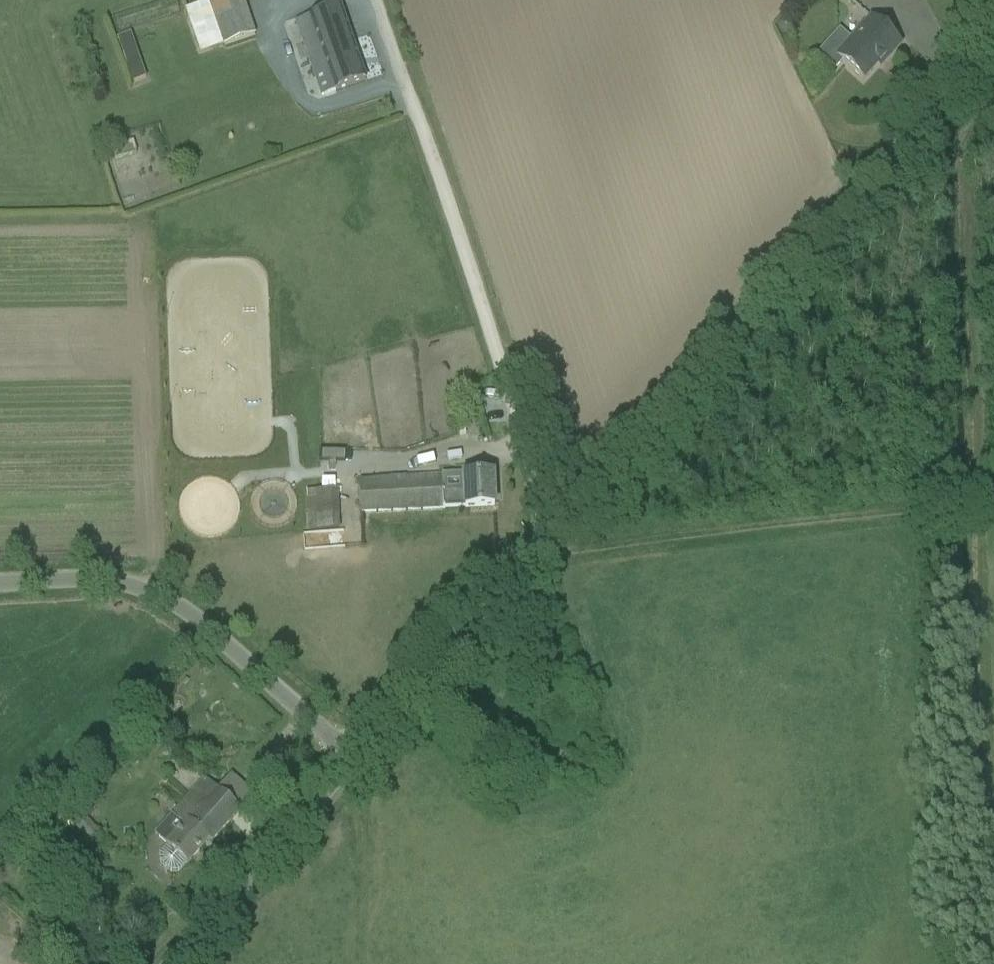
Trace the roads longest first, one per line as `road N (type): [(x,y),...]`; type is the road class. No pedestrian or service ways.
road 1 (track): [(378,0),(528,429),(550,544),(993,507)]
road 2 (unclassified): [(352,760),(993,45)]
road 3 (unclassified): [(352,760),(159,594),(112,581),(0,583)]
road 4 (unclassified): [(171,963),(352,760)]

